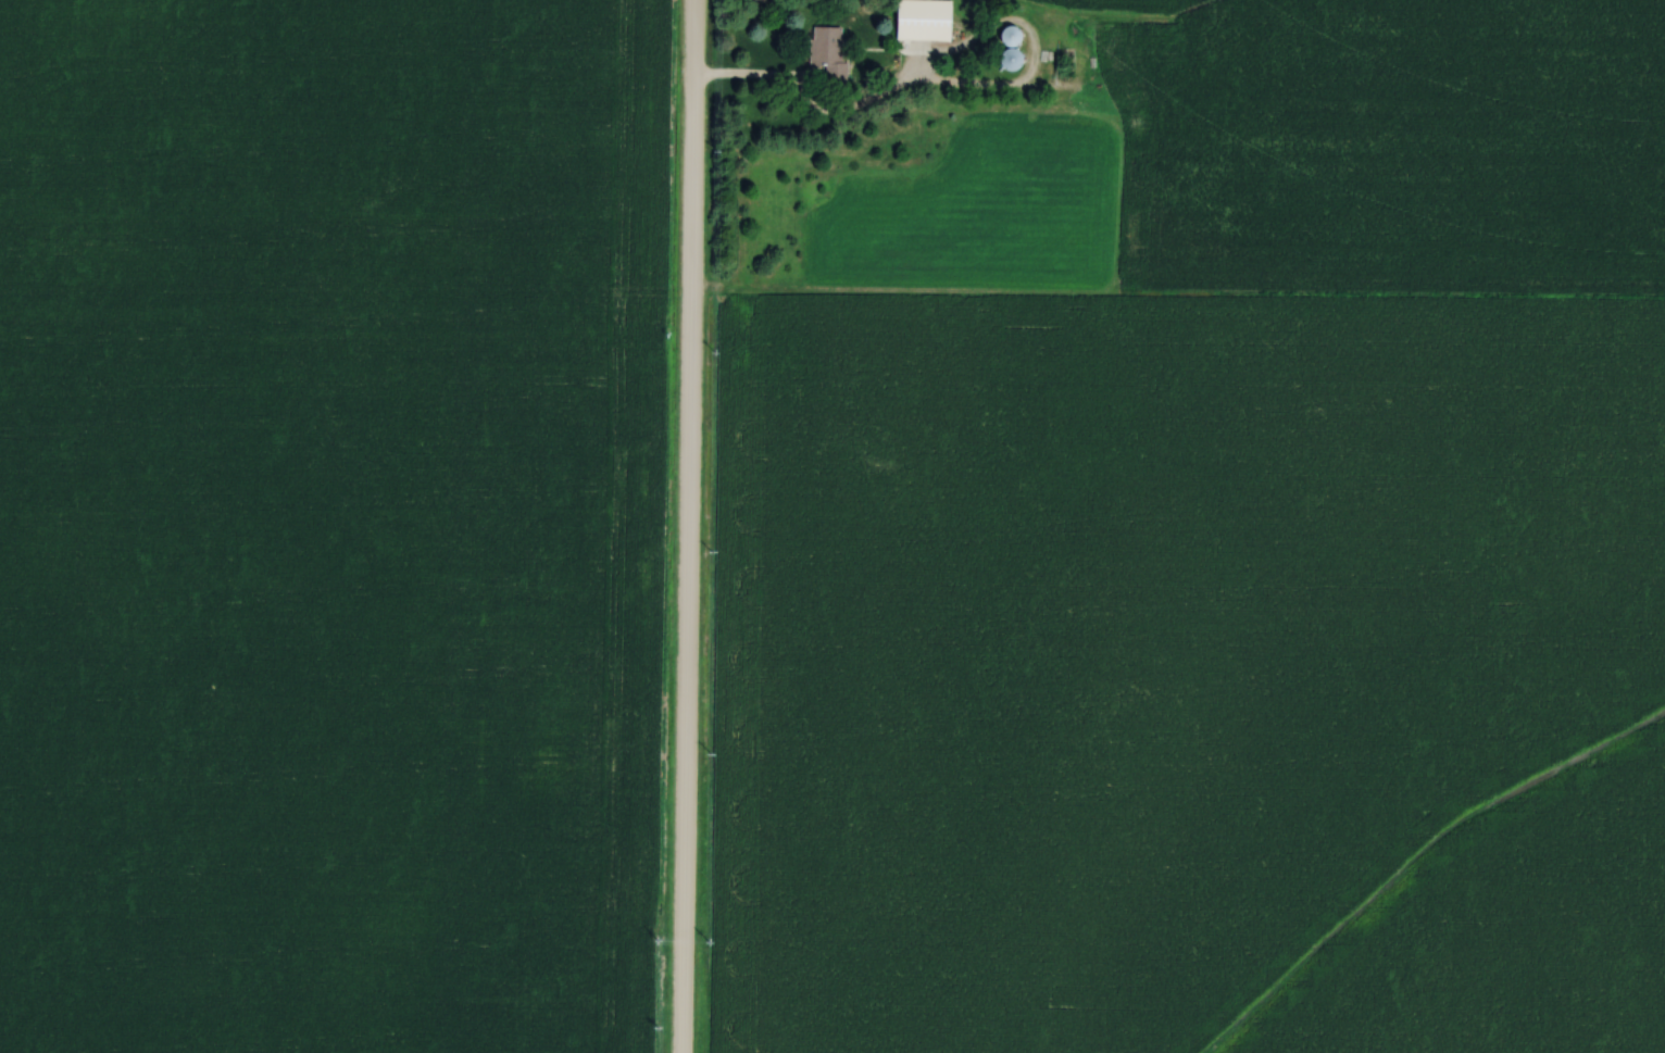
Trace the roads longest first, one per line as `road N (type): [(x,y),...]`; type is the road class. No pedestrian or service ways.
road 1 (residential): [(680,1052),(693,0)]

